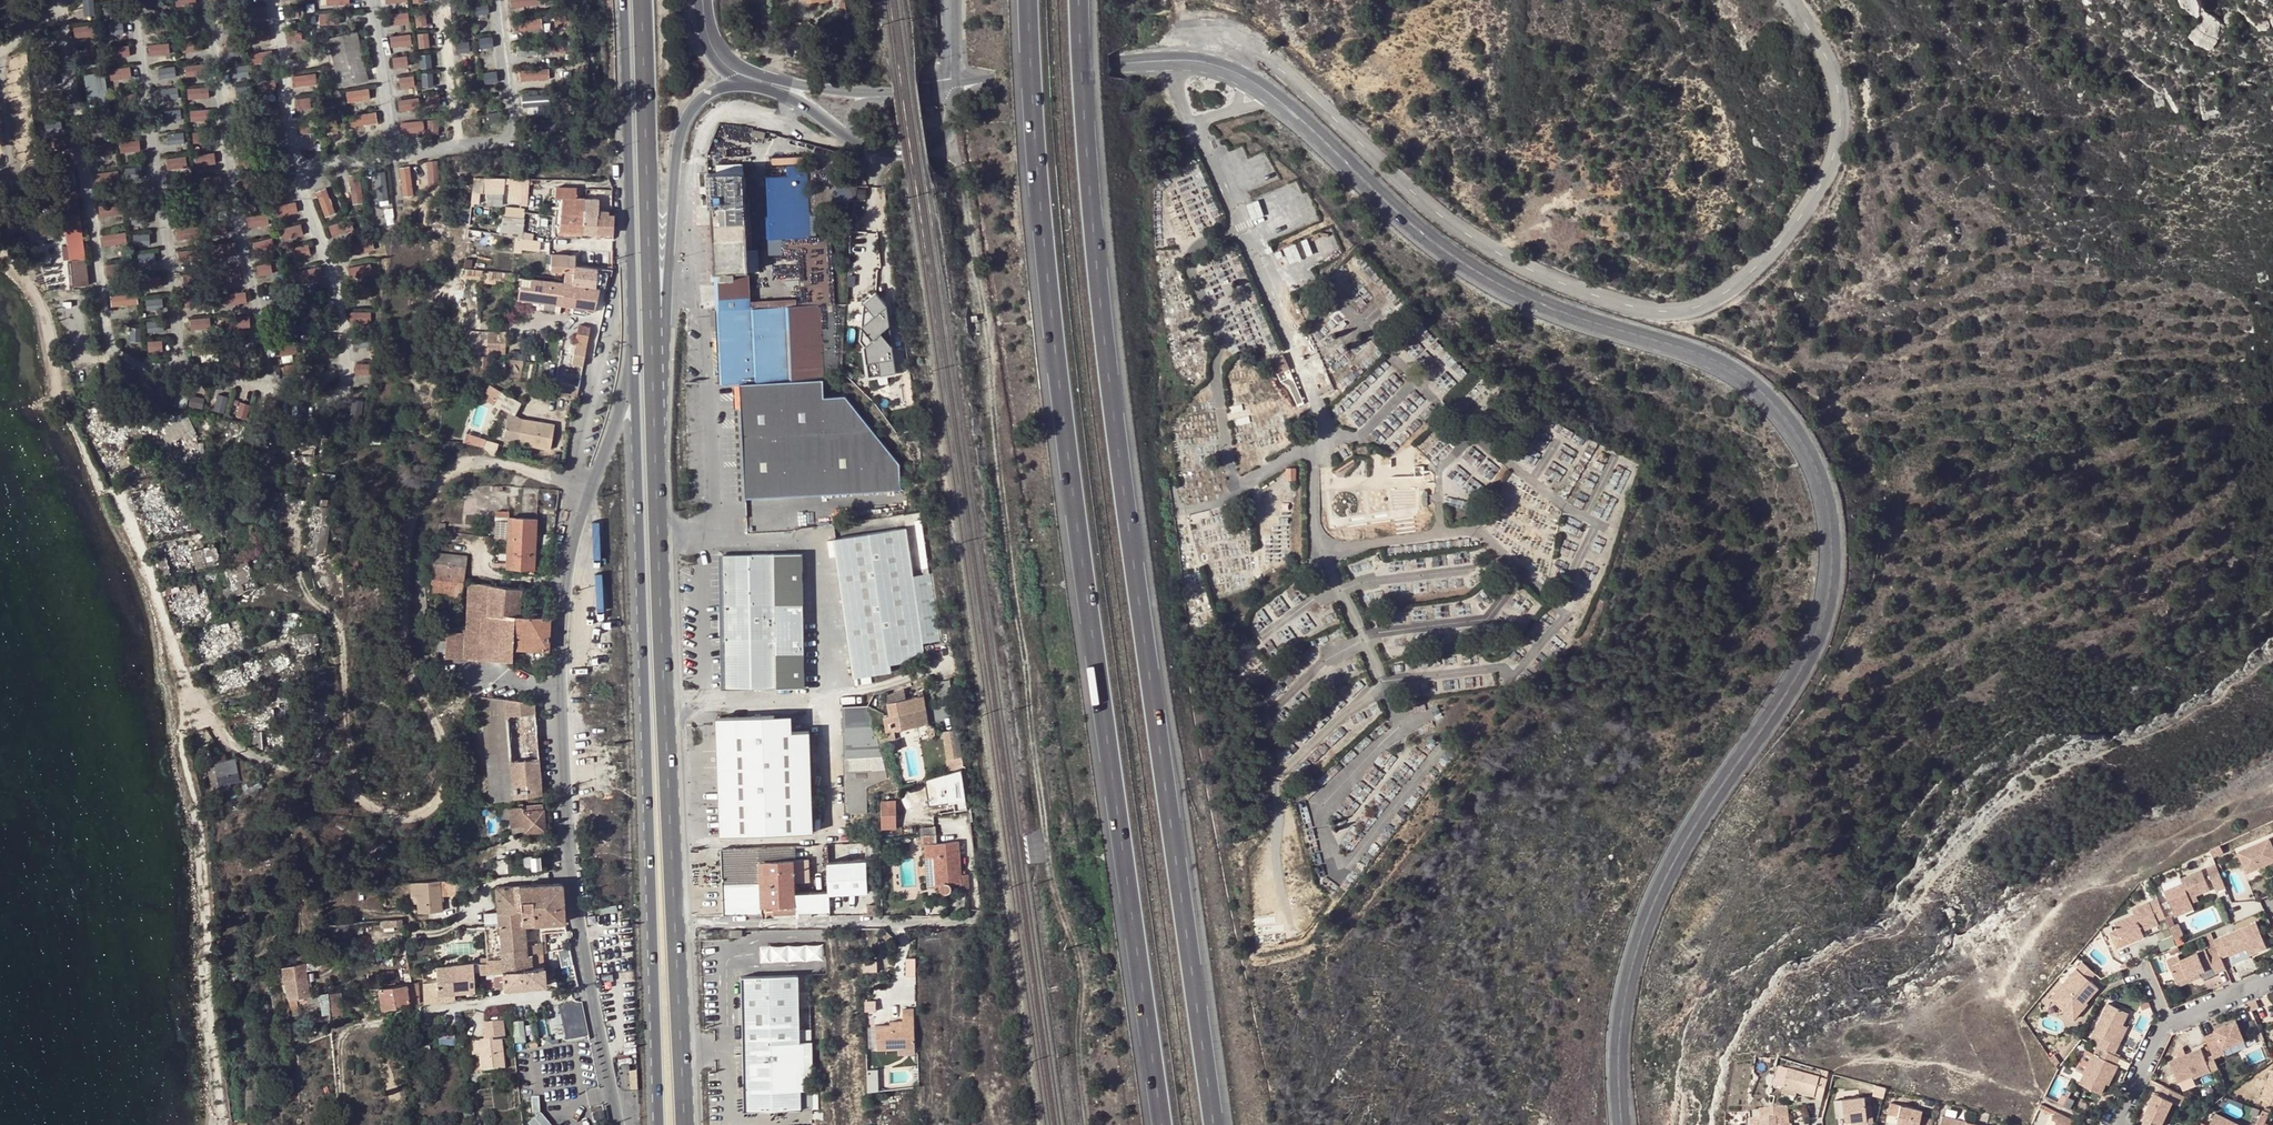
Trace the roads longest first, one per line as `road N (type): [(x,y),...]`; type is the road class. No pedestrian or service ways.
road 1 (secondary): [(1164,62),(1198,61),(1270,93),(1483,279),(1735,375),(1776,408),(1807,451),(1826,500),(1832,560),(1821,619),(1796,675),(1691,823),(1655,894),(1627,969),(1613,1052),(1618,1124)]
road 2 (motorway): [(1213,1124),(1118,467),(1079,0)]
road 3 (motorway): [(1029,0),(1071,481),(1160,1124)]
road 4 (unclassified): [(1791,0),(1832,66),(1836,154),(1789,235),(1760,264),(1686,304),(1625,302),(1524,267),(1444,217),(1250,46),(1214,32),(1183,34),(1164,62)]
road 5 (unclassified): [(632,320),(624,394),(584,502),(562,599),(570,848),(616,1124)]
road 6 (primary): [(632,320),(665,1124)]
road 7 (track): [(584,502),(552,482),(506,474),(461,487),(435,512),(416,599),(428,694),(452,752),(450,780),(434,802),(405,811),(364,800),(244,753),(178,688)]
road 8 (primary): [(683,1124),(654,414)]
road 9 (residential): [(0,238),(20,264),(60,383),(148,592),(184,734)]
road 10 (primary): [(654,414),(641,0)]
road 11 (unclassified): [(1164,62),(1312,396)]
road 12 (secondary): [(654,414),(681,132),(706,95),(736,84)]
road 13 (primary): [(621,0),(632,320)]
road 14 (track): [(278,505),(291,561),(335,619),(364,800)]
road 15 (secondary): [(959,84),(1164,62)]
road 16 (secondary): [(869,95),(746,71),(706,34)]
road 17 (secondary): [(848,142),(892,154),(935,145),(960,106),(959,84)]
road 18 (secondary): [(736,84),(797,102),(848,142)]

